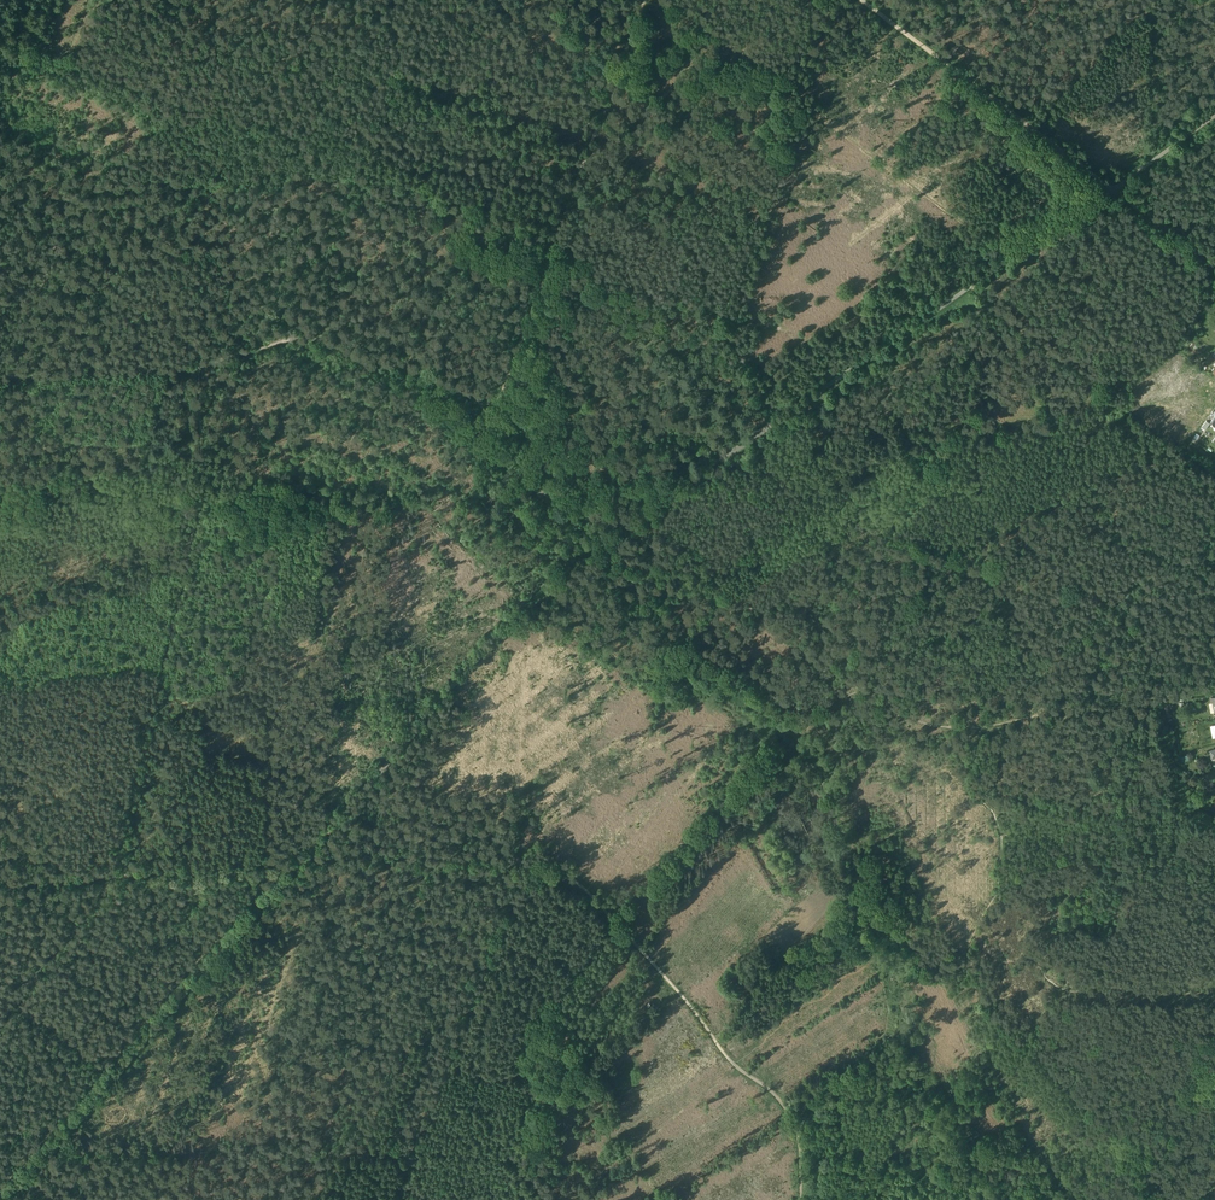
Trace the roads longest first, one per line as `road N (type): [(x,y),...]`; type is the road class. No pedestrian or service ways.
road 1 (unclassified): [(7,1199),(535,588),(1112,191)]
road 2 (track): [(479,402),(492,404),(509,374),(644,0)]
road 3 (track): [(1214,268),(860,0)]
road 4 (track): [(393,1199),(508,910),(551,870)]
road 5 (track): [(416,1145),(51,1152)]
road 6 (track): [(830,385),(1081,590),(1098,614)]
road 7 (track): [(730,1059),(666,973),(584,888),(551,870)]
road 8 (track): [(551,870),(505,855),(302,861)]
road 9 (track): [(1214,692),(981,726)]
road 10 (track): [(268,346),(313,340),(460,385),(479,402)]
road 11 (track): [(0,378),(198,366)]
road 12 (track): [(479,402),(490,440),(513,473),(595,517)]
road 13 (track): [(114,876),(286,863)]
road 14 (track): [(802,1199),(790,1116),(766,1084),(730,1059)]
road 15 (track): [(981,726),(1098,614)]
road 16 (residential): [(1214,117),(1112,191)]

